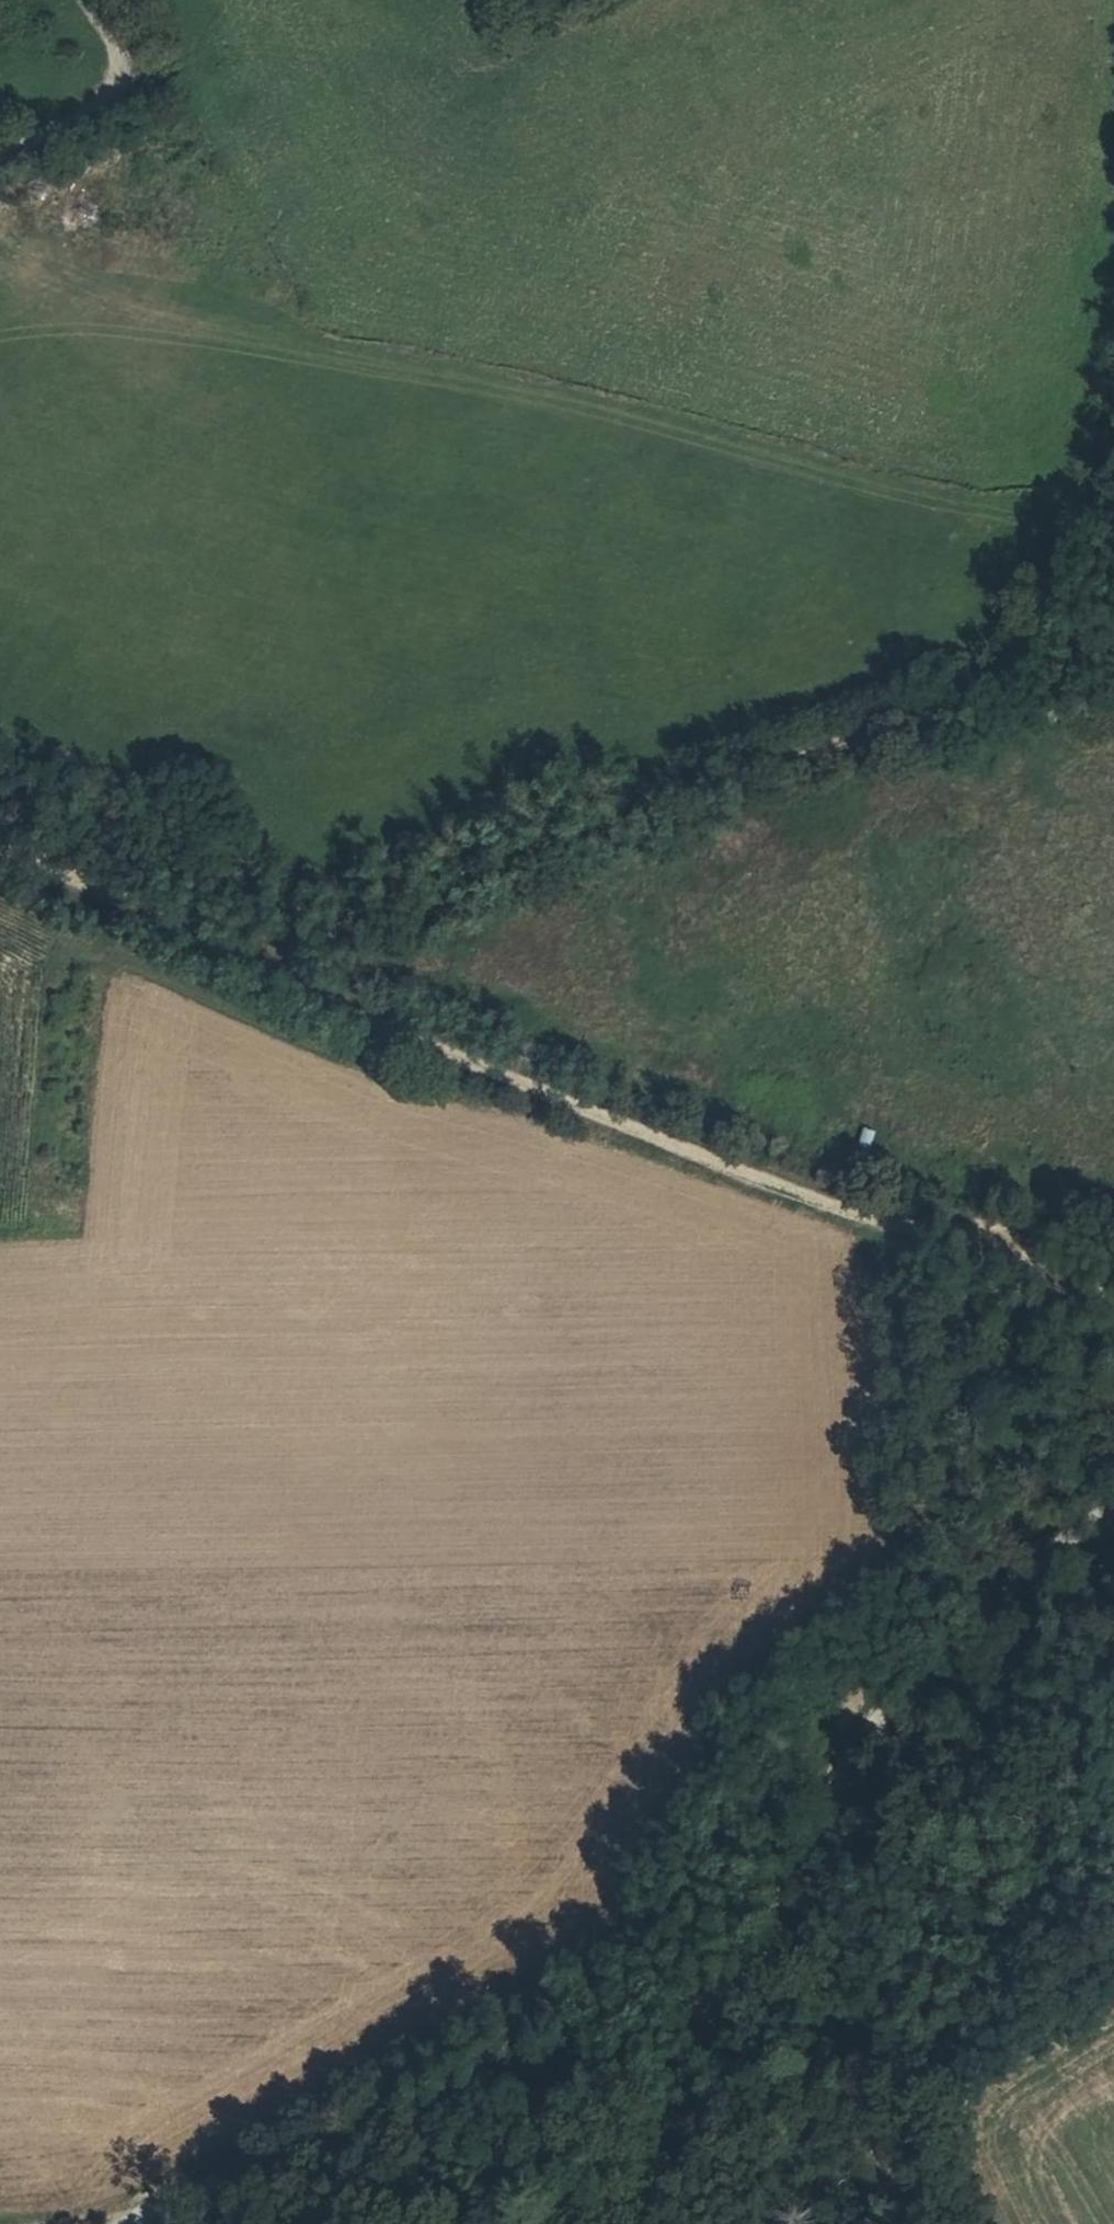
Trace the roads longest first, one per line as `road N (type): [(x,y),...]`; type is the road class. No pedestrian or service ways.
road 1 (track): [(1113,1547),(884,1769),(754,2018),(628,2089),(247,2223)]
road 2 (track): [(1113,470),(1101,552),(1043,659),(307,938),(271,968)]
road 3 (track): [(0,870),(271,968),(524,1089),(940,1240)]
road 4 (track): [(98,0),(114,78),(77,122),(0,157)]
road 5 (track): [(940,1240),(1113,1294)]
road 6 (track): [(1113,1252),(940,1240)]

